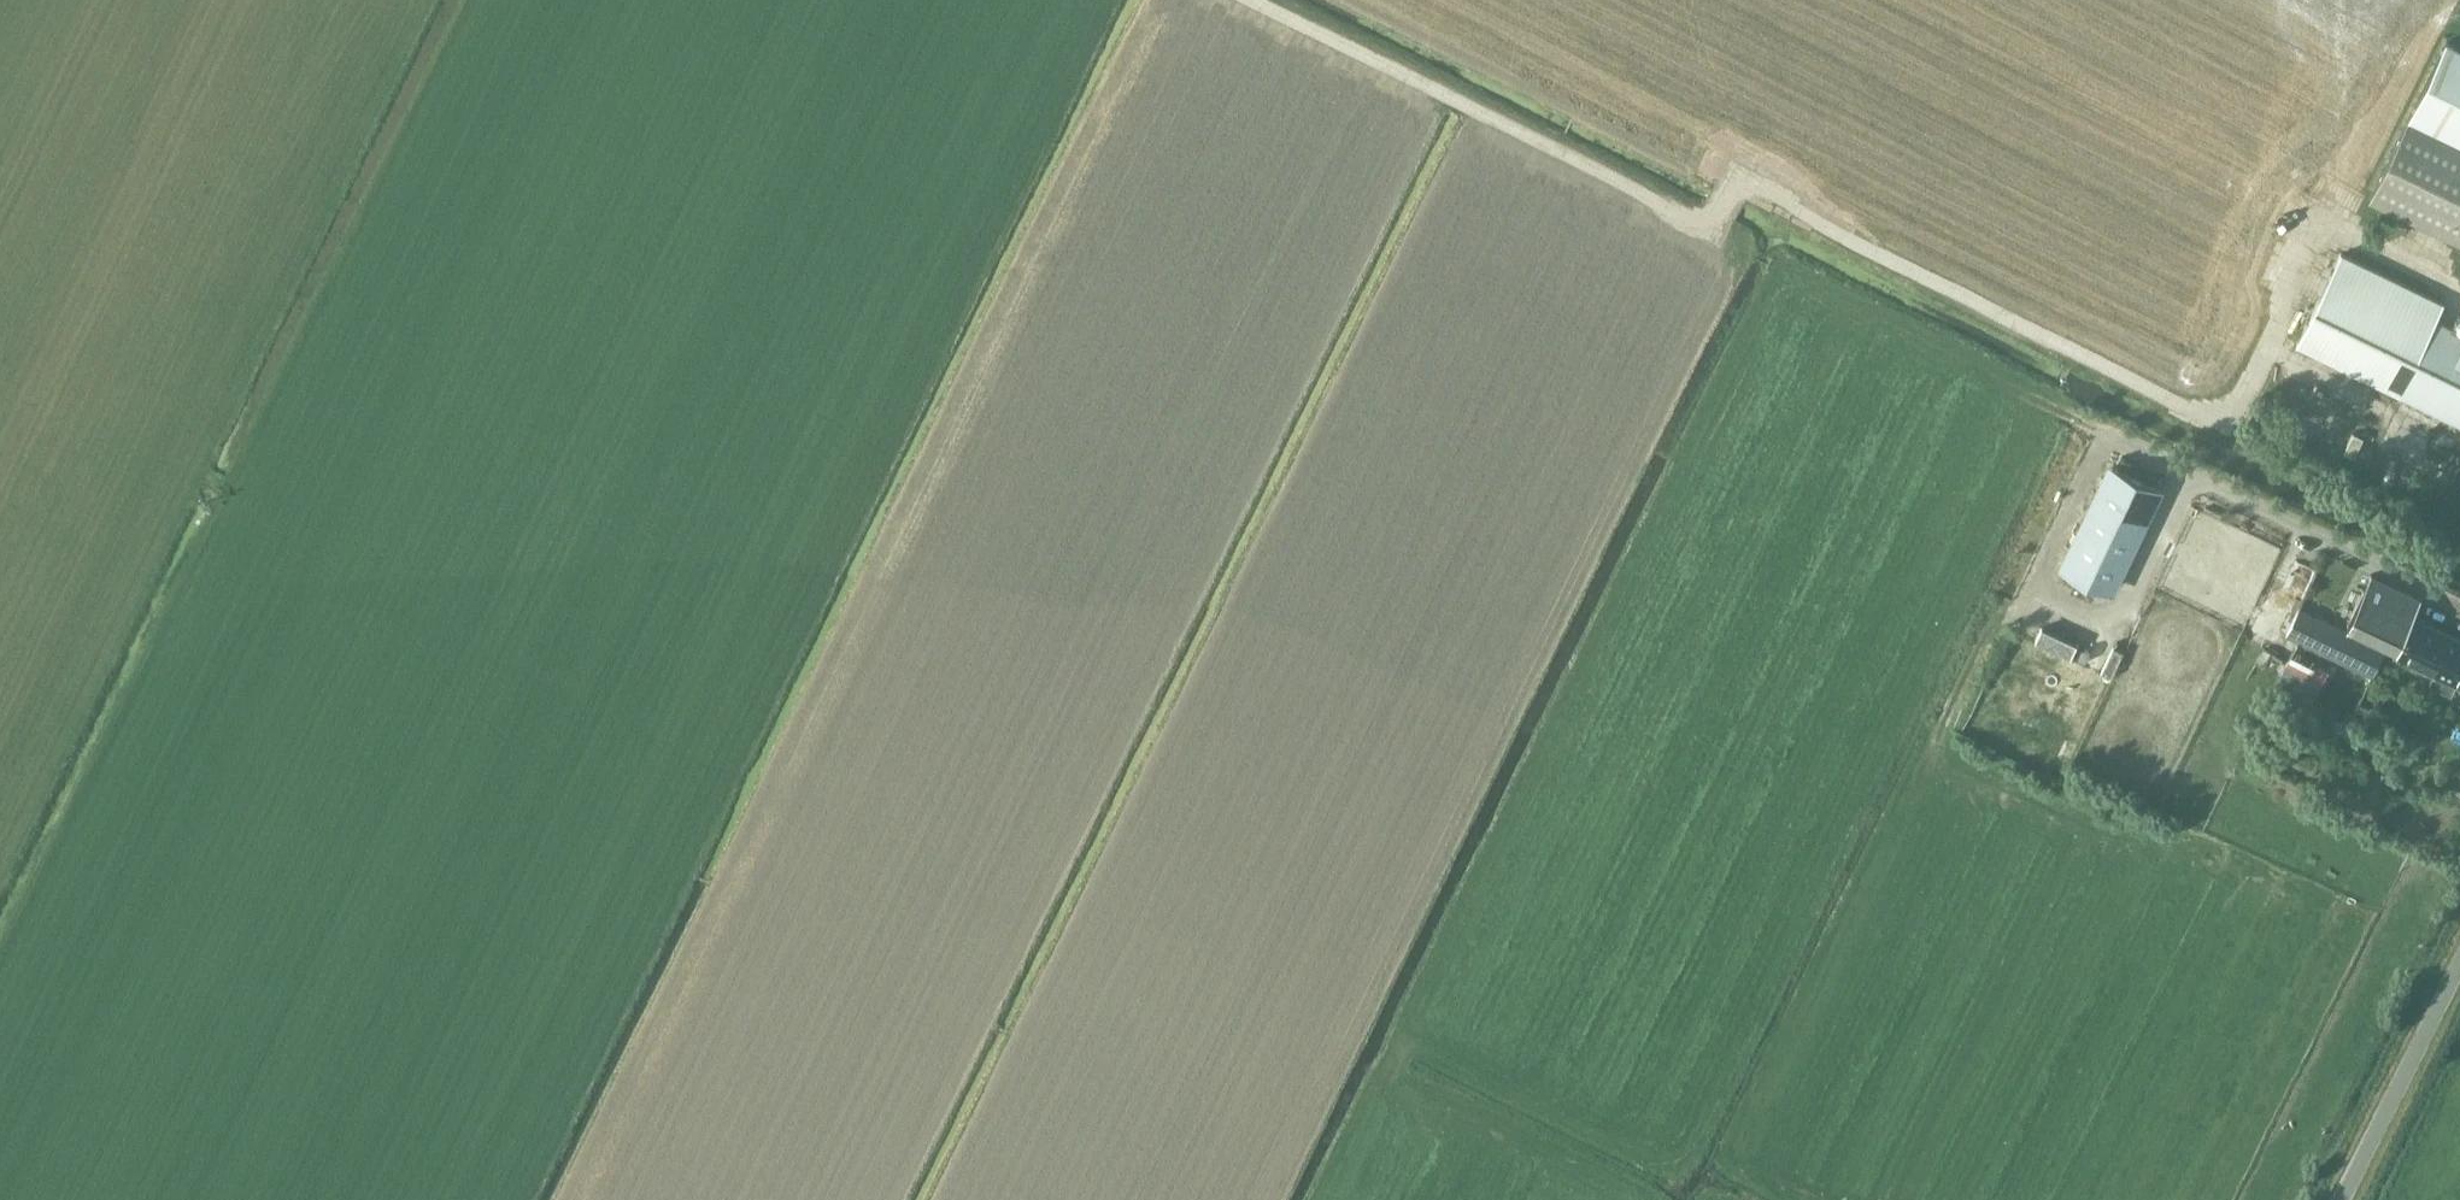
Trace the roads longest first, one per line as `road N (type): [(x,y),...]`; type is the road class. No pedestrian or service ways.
road 1 (unclassified): [(2341,1199),(2459,961)]

